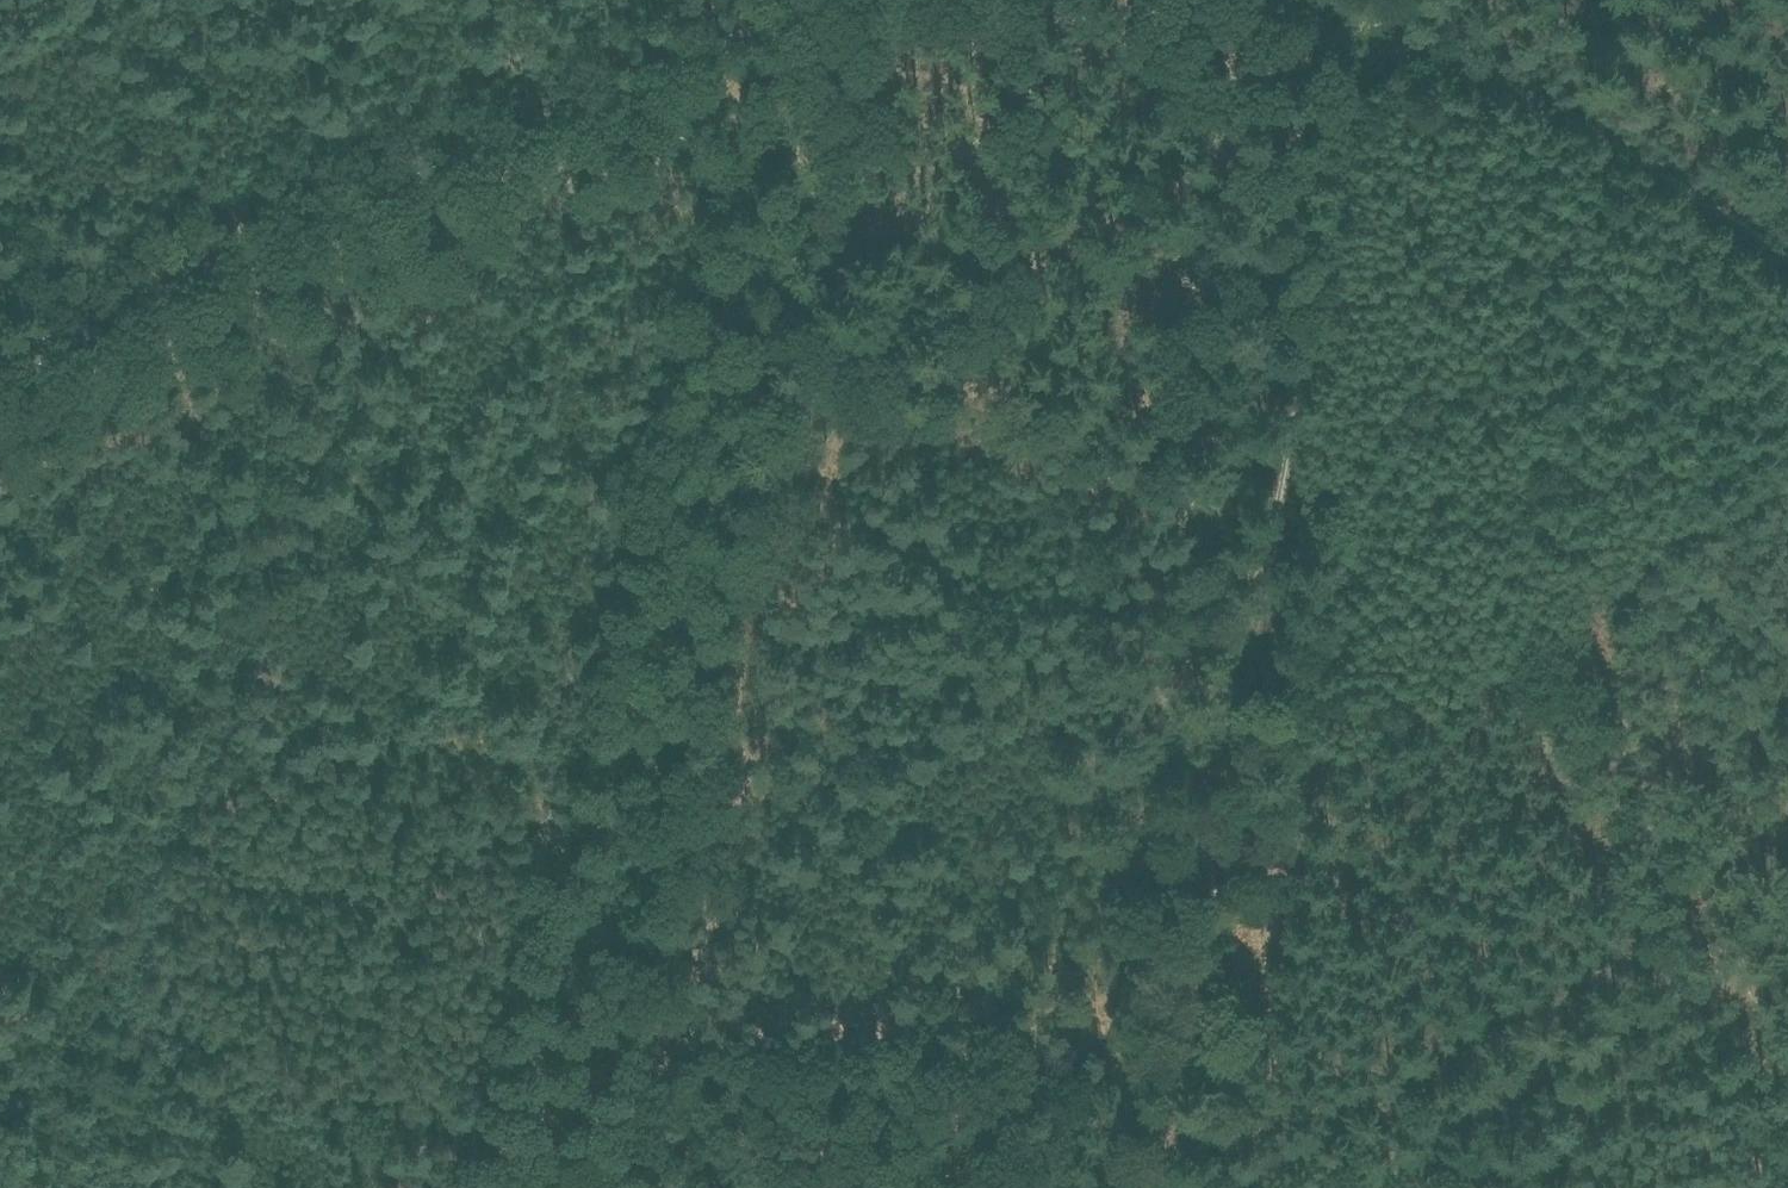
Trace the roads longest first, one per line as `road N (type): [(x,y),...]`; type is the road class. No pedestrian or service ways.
road 1 (track): [(1159,1187),(1358,98),(1378,45),(1546,101),(1698,191),(1787,259)]
road 2 (tertiary): [(0,368),(839,0)]
road 3 (track): [(1332,1187),(1787,920)]
road 4 (track): [(1727,957),(1787,1086)]

